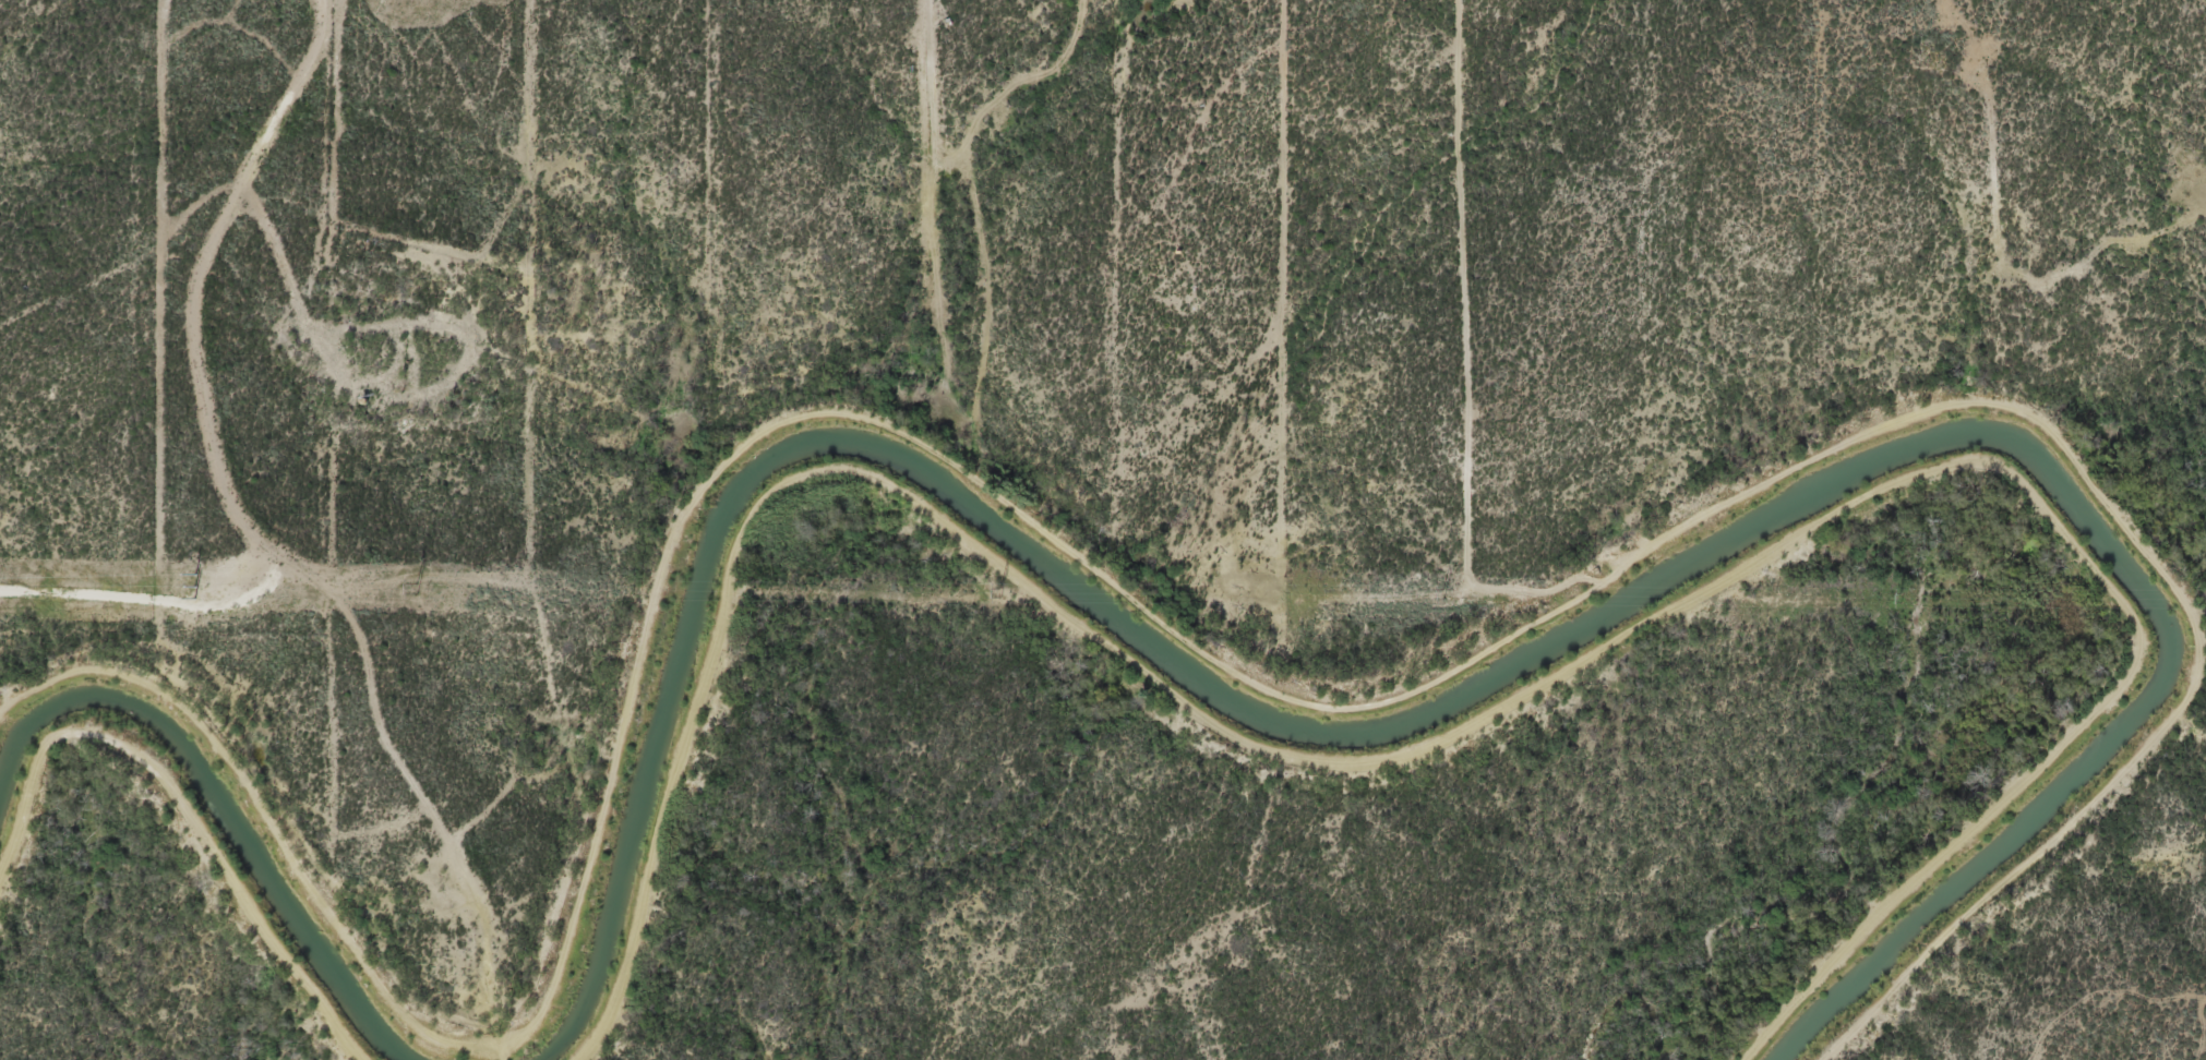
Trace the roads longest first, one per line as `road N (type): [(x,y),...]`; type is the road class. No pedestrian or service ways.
road 1 (residential): [(490,1059),(475,891),(396,758),(379,713),(369,643),(329,587),(259,544),(235,506),(204,392),(203,279),(349,0)]
road 2 (track): [(2034,1059),(2089,1008),(2127,998),(2205,1004)]

